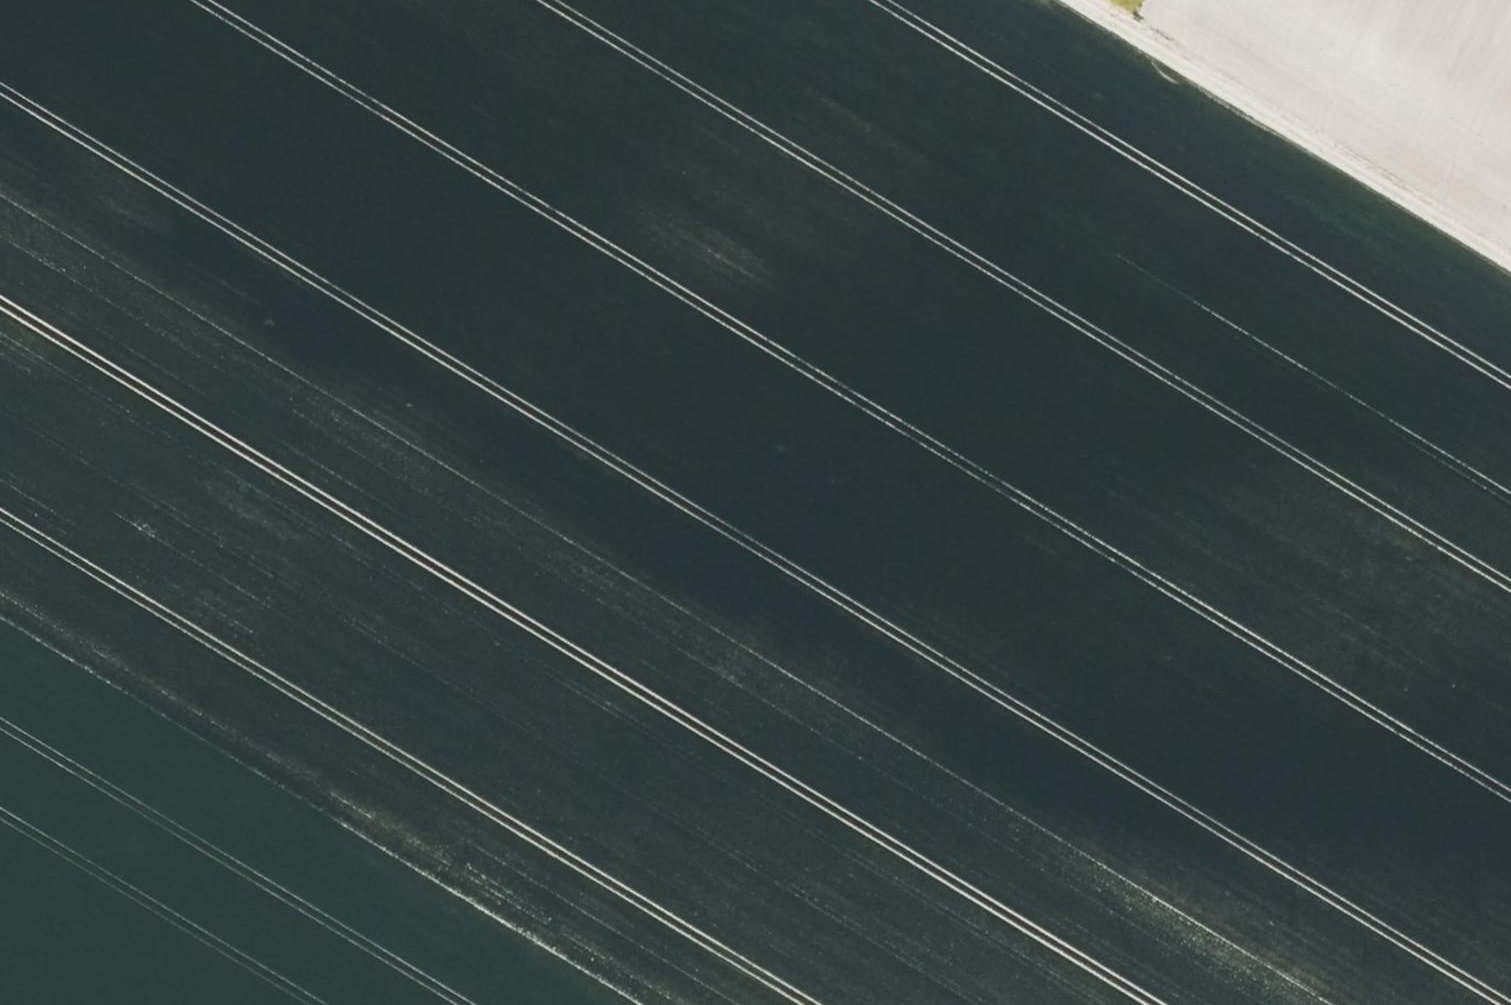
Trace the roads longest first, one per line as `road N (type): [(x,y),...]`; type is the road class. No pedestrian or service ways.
road 1 (track): [(1510,258),(1086,0)]

